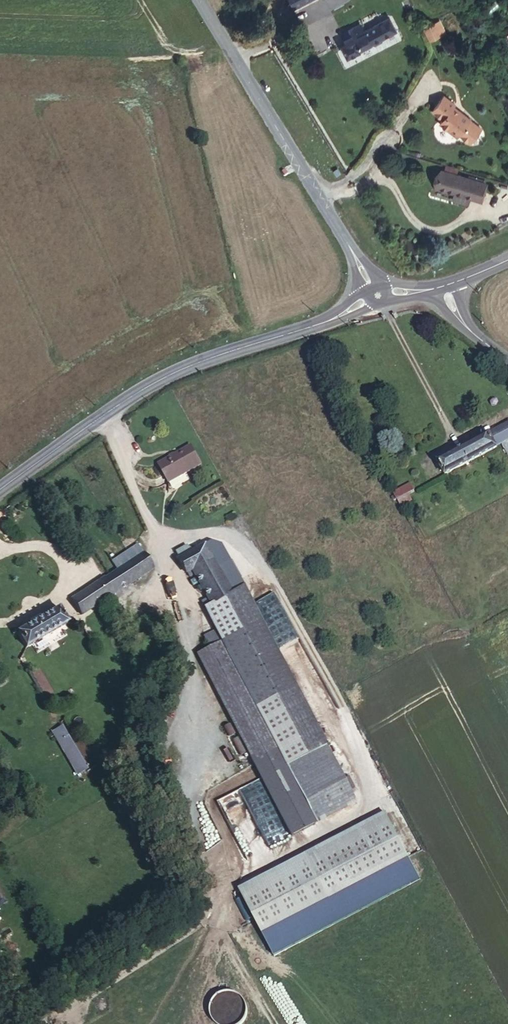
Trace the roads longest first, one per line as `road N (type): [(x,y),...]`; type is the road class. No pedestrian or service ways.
road 1 (secondary): [(0,489),(169,375),(378,295)]
road 2 (secondary): [(378,295),(200,0)]

